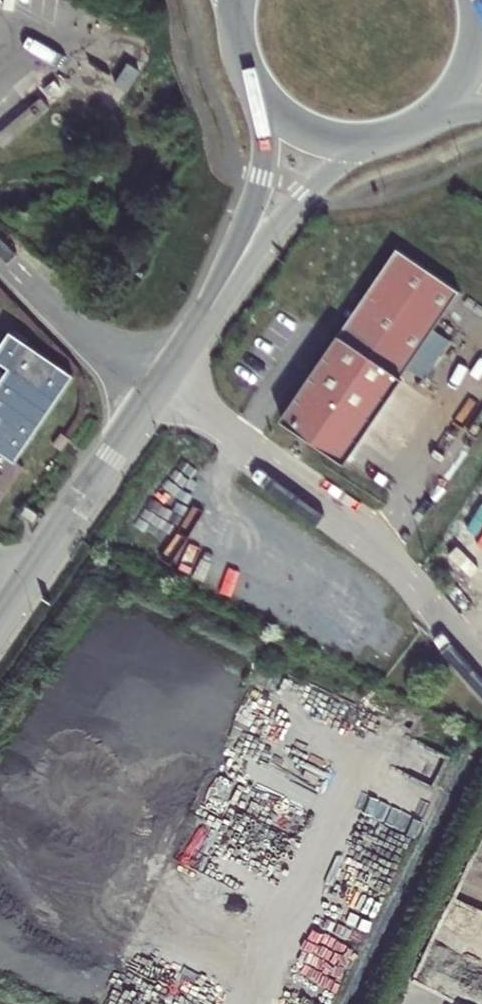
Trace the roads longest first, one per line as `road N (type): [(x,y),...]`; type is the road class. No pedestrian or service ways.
road 1 (unclassified): [(481,675),(397,568),(158,389)]
road 2 (unclassified): [(17,595),(158,389)]
road 3 (unclassified): [(224,291),(307,194),(376,141)]
road 4 (unclassified): [(158,389),(64,318),(0,257)]
road 5 (unclassified): [(261,96),(263,173),(224,291)]
road 6 (secondary): [(261,96),(312,134),(376,141)]
road 7 (secondary): [(437,111),(467,69),(475,1)]

